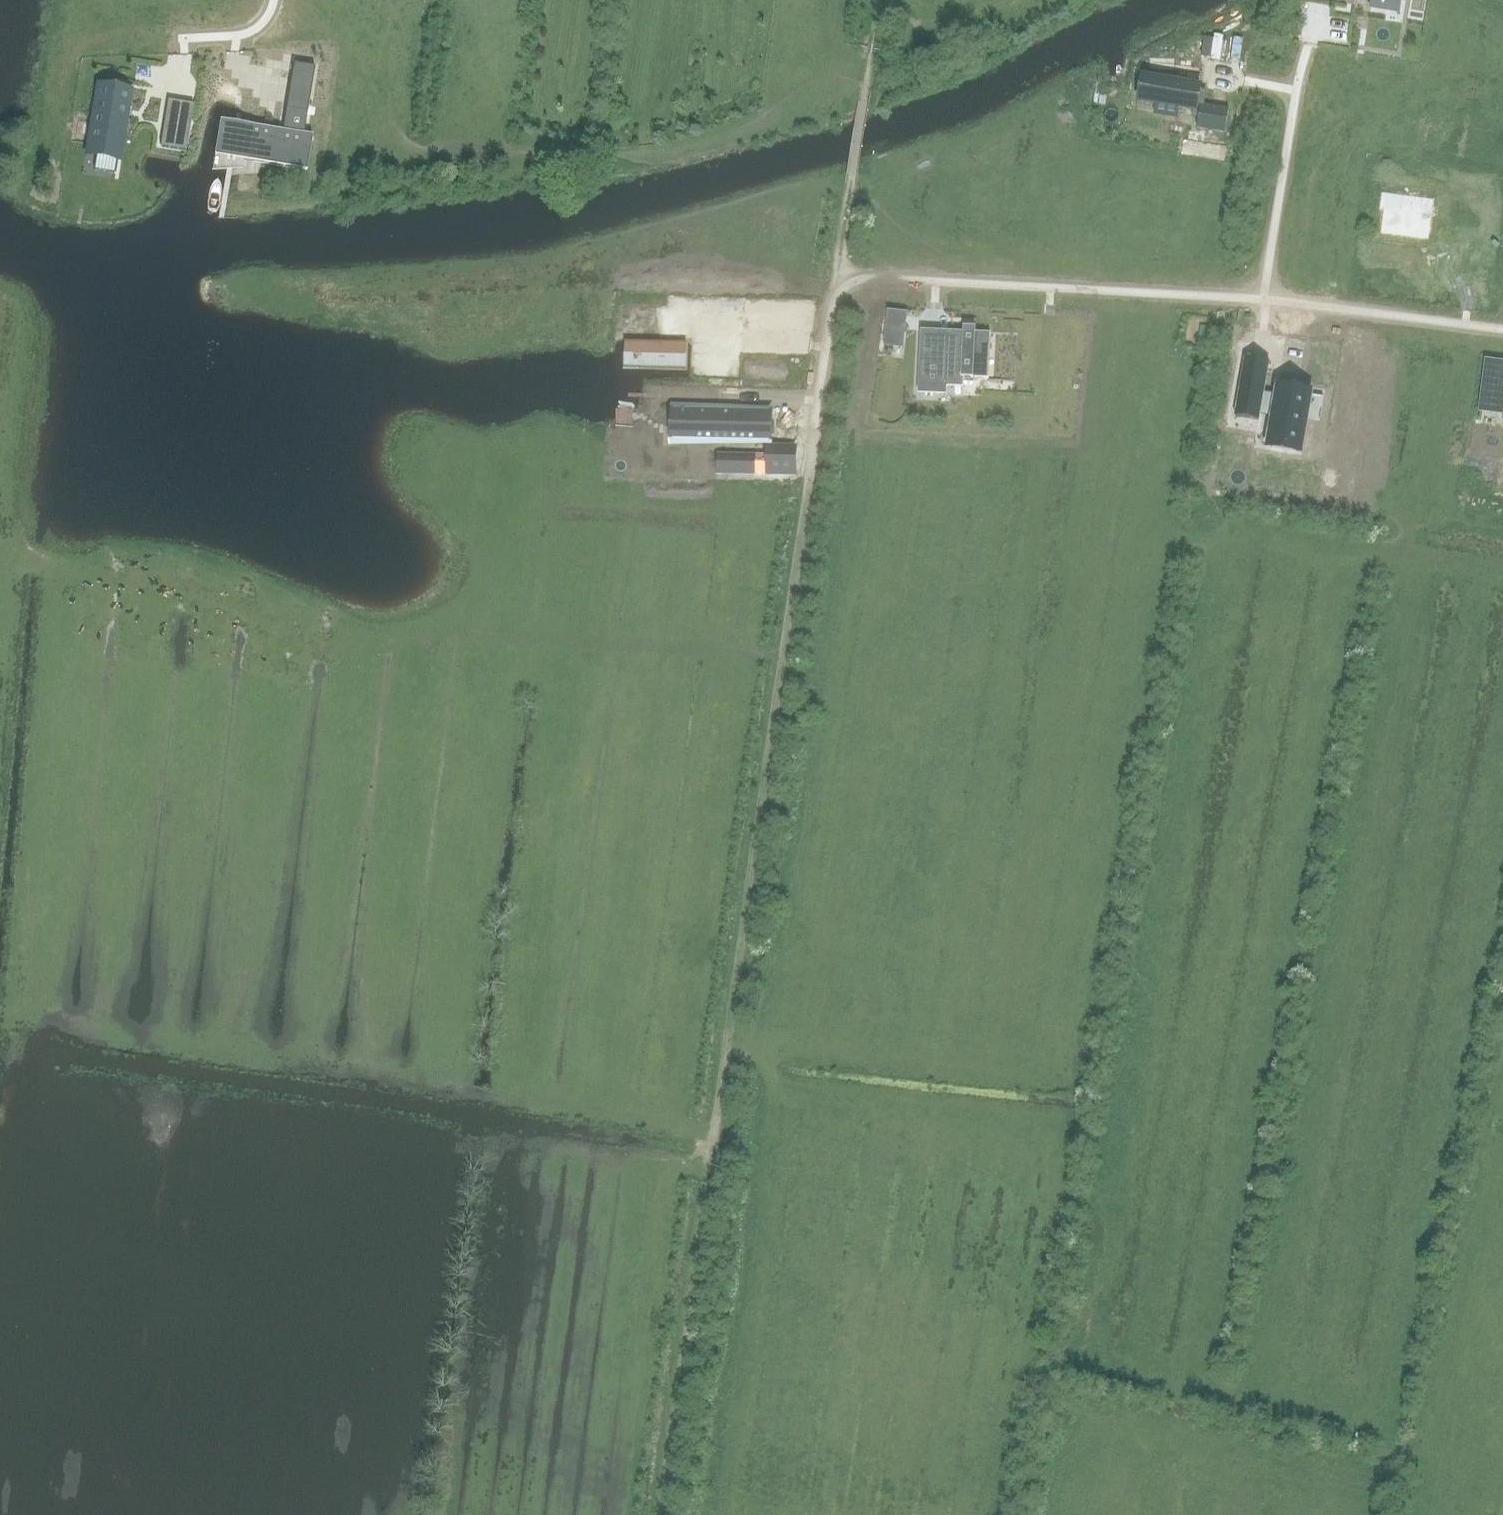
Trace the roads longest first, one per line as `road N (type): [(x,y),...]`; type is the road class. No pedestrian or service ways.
road 1 (unclassified): [(1263,298),(838,275)]
road 2 (residential): [(1263,298),(1304,53)]
road 3 (unclassified): [(1502,331),(1263,298)]
road 4 (residential): [(838,275),(821,388),(811,403)]
road 5 (residential): [(276,0),(272,36),(182,42)]

